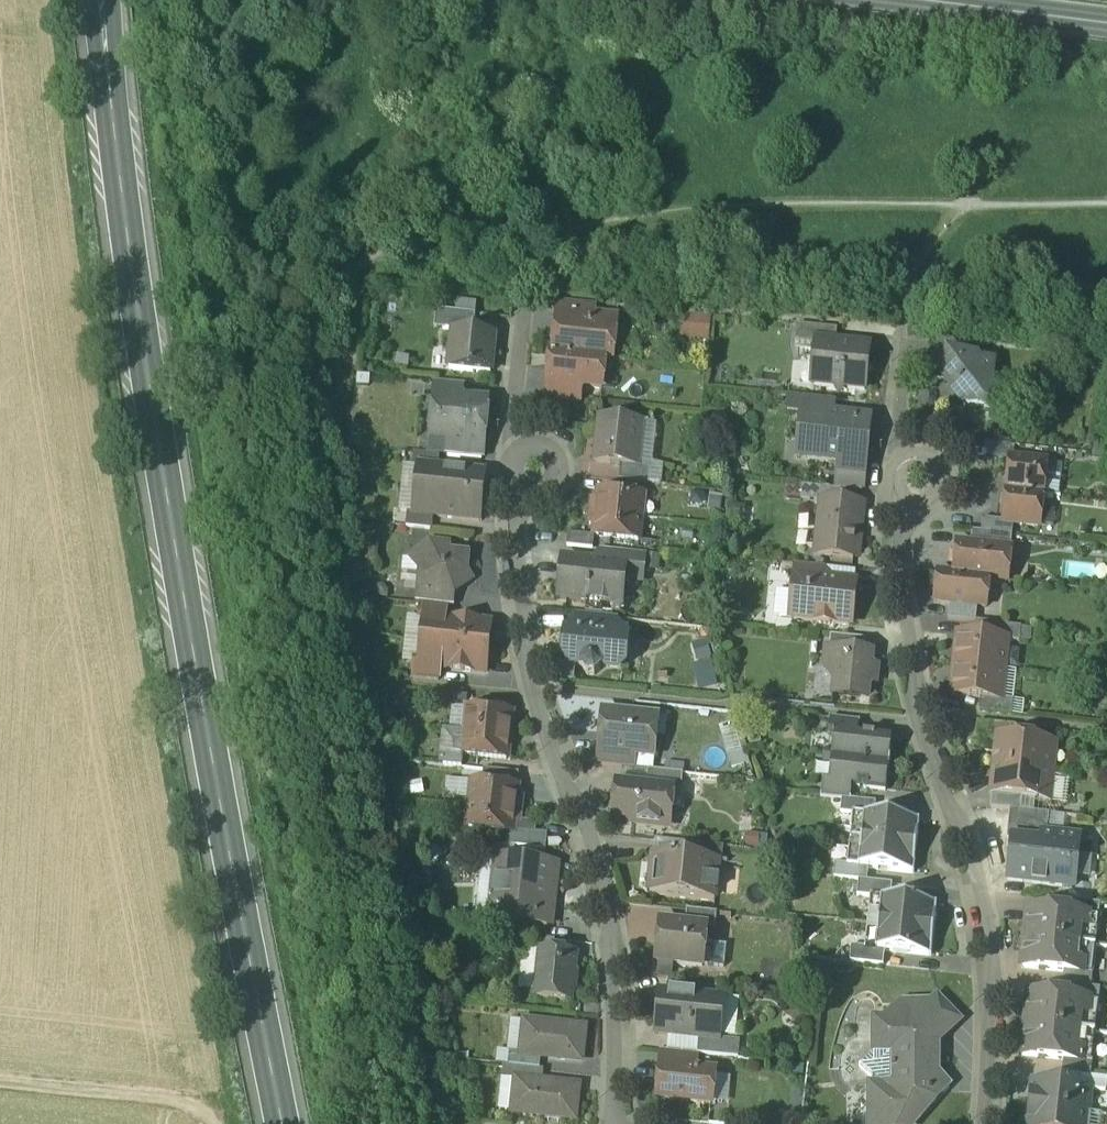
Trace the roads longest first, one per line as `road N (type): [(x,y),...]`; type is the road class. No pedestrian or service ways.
road 1 (primary): [(96,0),(134,342),(281,1123)]
road 2 (residential): [(620,1123),(603,905),(531,693),(512,548),(524,487)]
road 3 (residential): [(978,1123),(990,966),(964,830),(912,684),(898,573),(914,513)]
road 4 (secondary): [(870,0),(1106,25)]
road 5 (track): [(211,1123),(0,1098)]
road 6 (residential): [(522,449),(512,437),(526,292)]
road 7 (residential): [(898,458),(904,328)]
road 8 (residential): [(914,513),(939,503),(948,478),(924,452),(898,458)]

